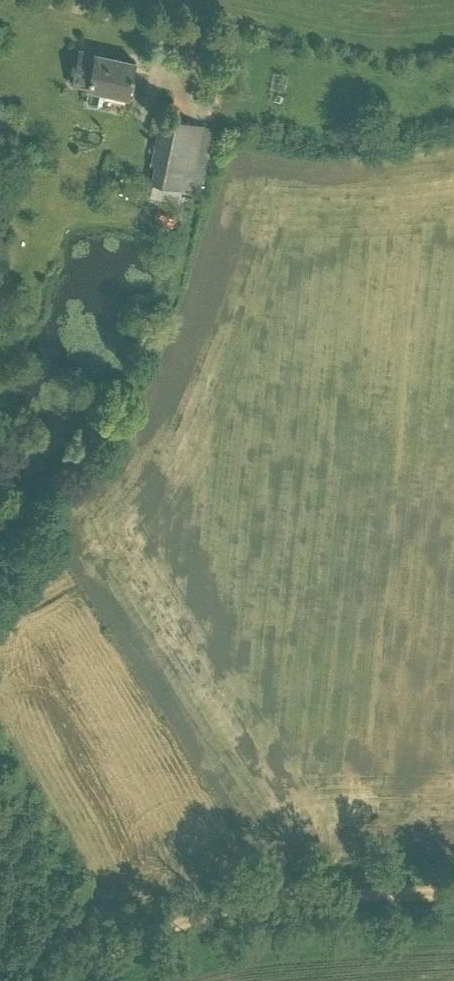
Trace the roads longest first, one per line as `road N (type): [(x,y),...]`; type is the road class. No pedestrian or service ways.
road 1 (track): [(453,893),(236,907),(180,925),(68,980)]

